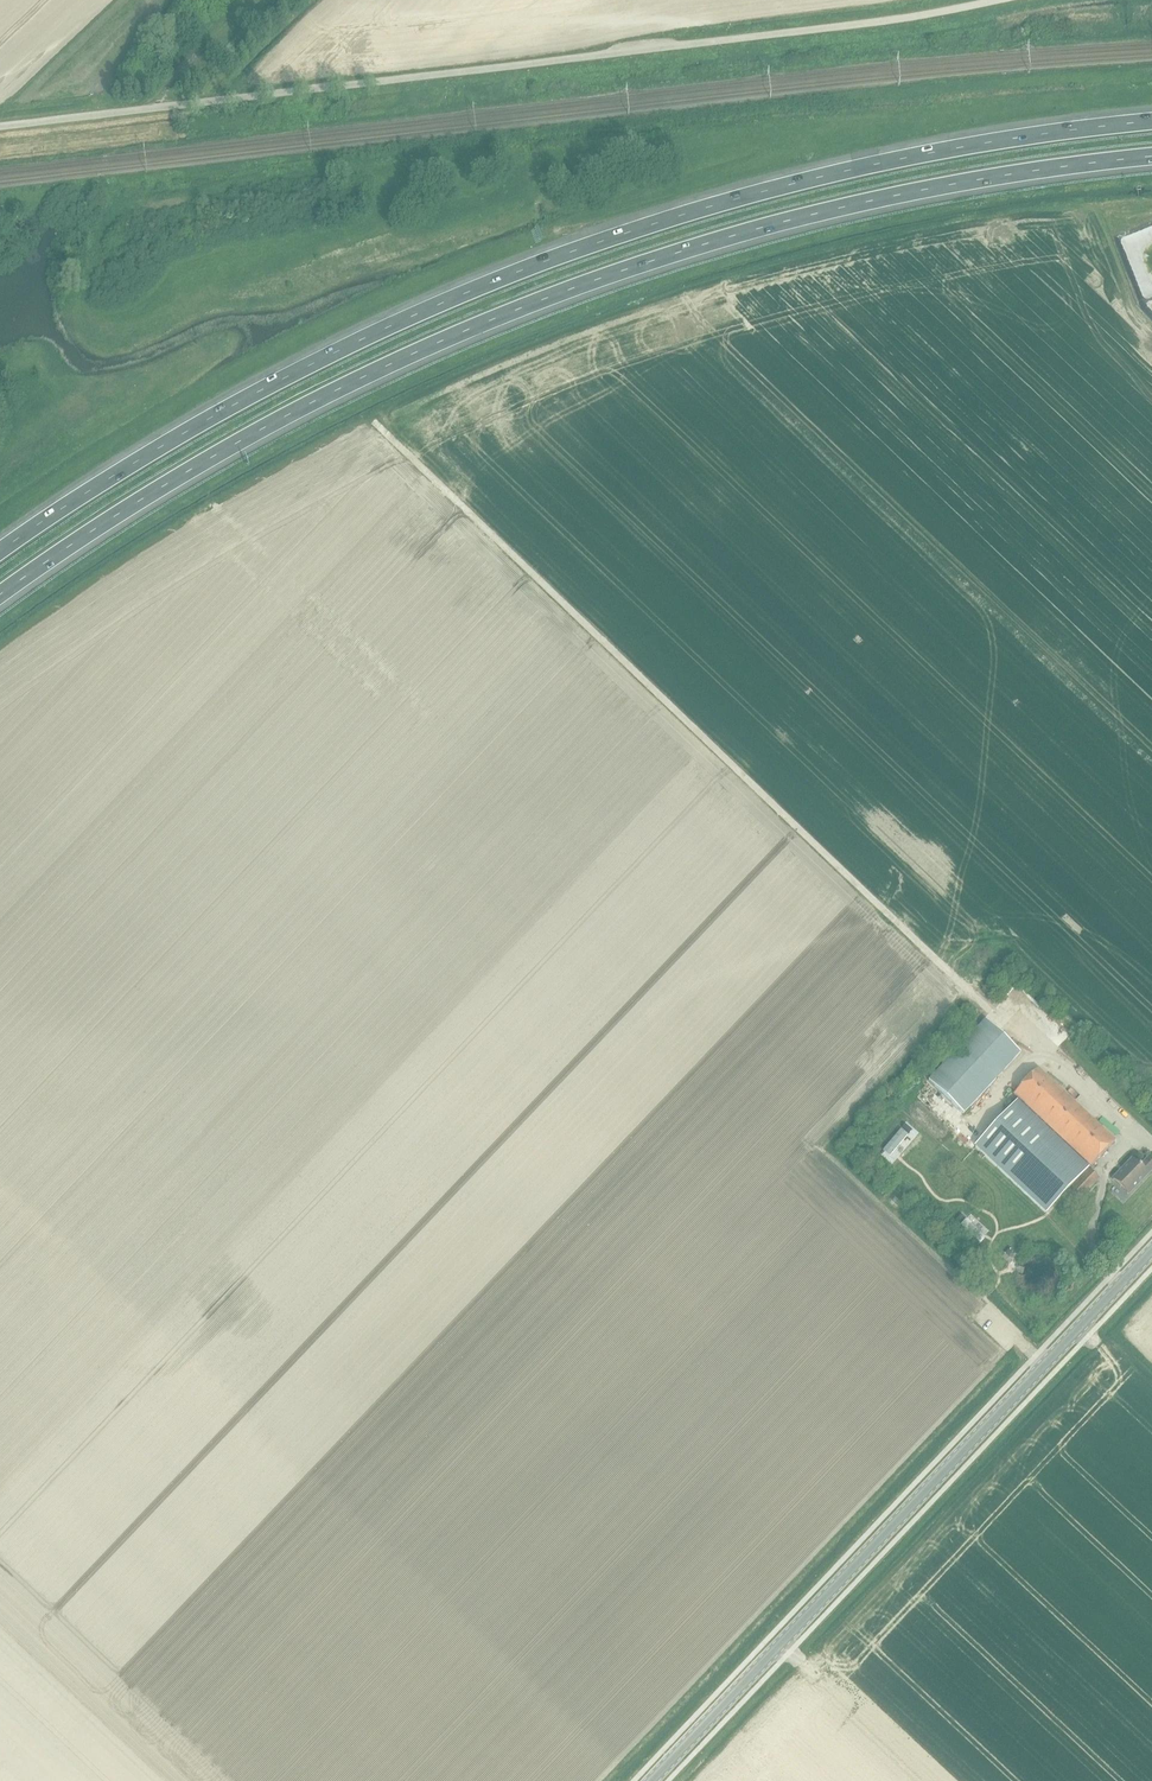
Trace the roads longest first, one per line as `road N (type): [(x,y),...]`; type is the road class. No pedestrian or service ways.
road 1 (motorway): [(0,594),(288,414),(518,309),(736,233),(893,196),(1151,155)]
road 2 (motorway): [(1151,121),(889,161),(735,198),(509,274),(278,381),(0,551)]
road 3 (unclassified): [(0,126),(880,21),(995,0)]
road 4 (track): [(987,1007),(372,420)]
road 5 (secondary): [(649,1780),(1151,1253)]

